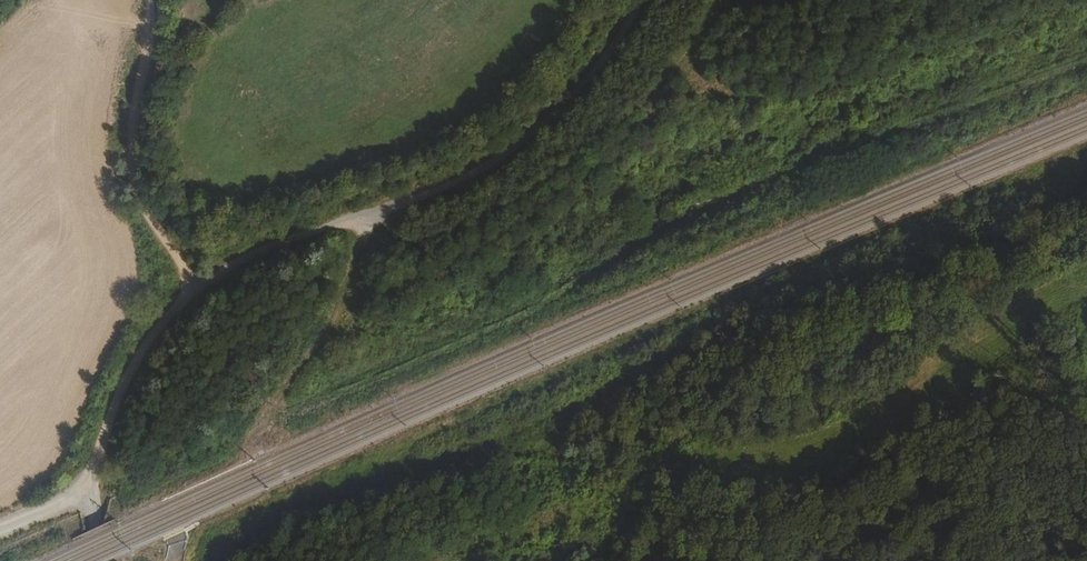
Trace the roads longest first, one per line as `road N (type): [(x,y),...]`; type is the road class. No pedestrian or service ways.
road 1 (track): [(351,218),(359,234),(378,240),(465,229),(547,179),(655,84),(682,73),(734,101),(867,77),(1076,0)]
road 2 (unclassified): [(411,198),(262,252),(195,289),(142,351),(91,476)]
road 3 (track): [(639,0),(605,56),(526,142),(411,198)]
road 4 (track): [(195,289),(133,194),(130,140),(149,0)]

